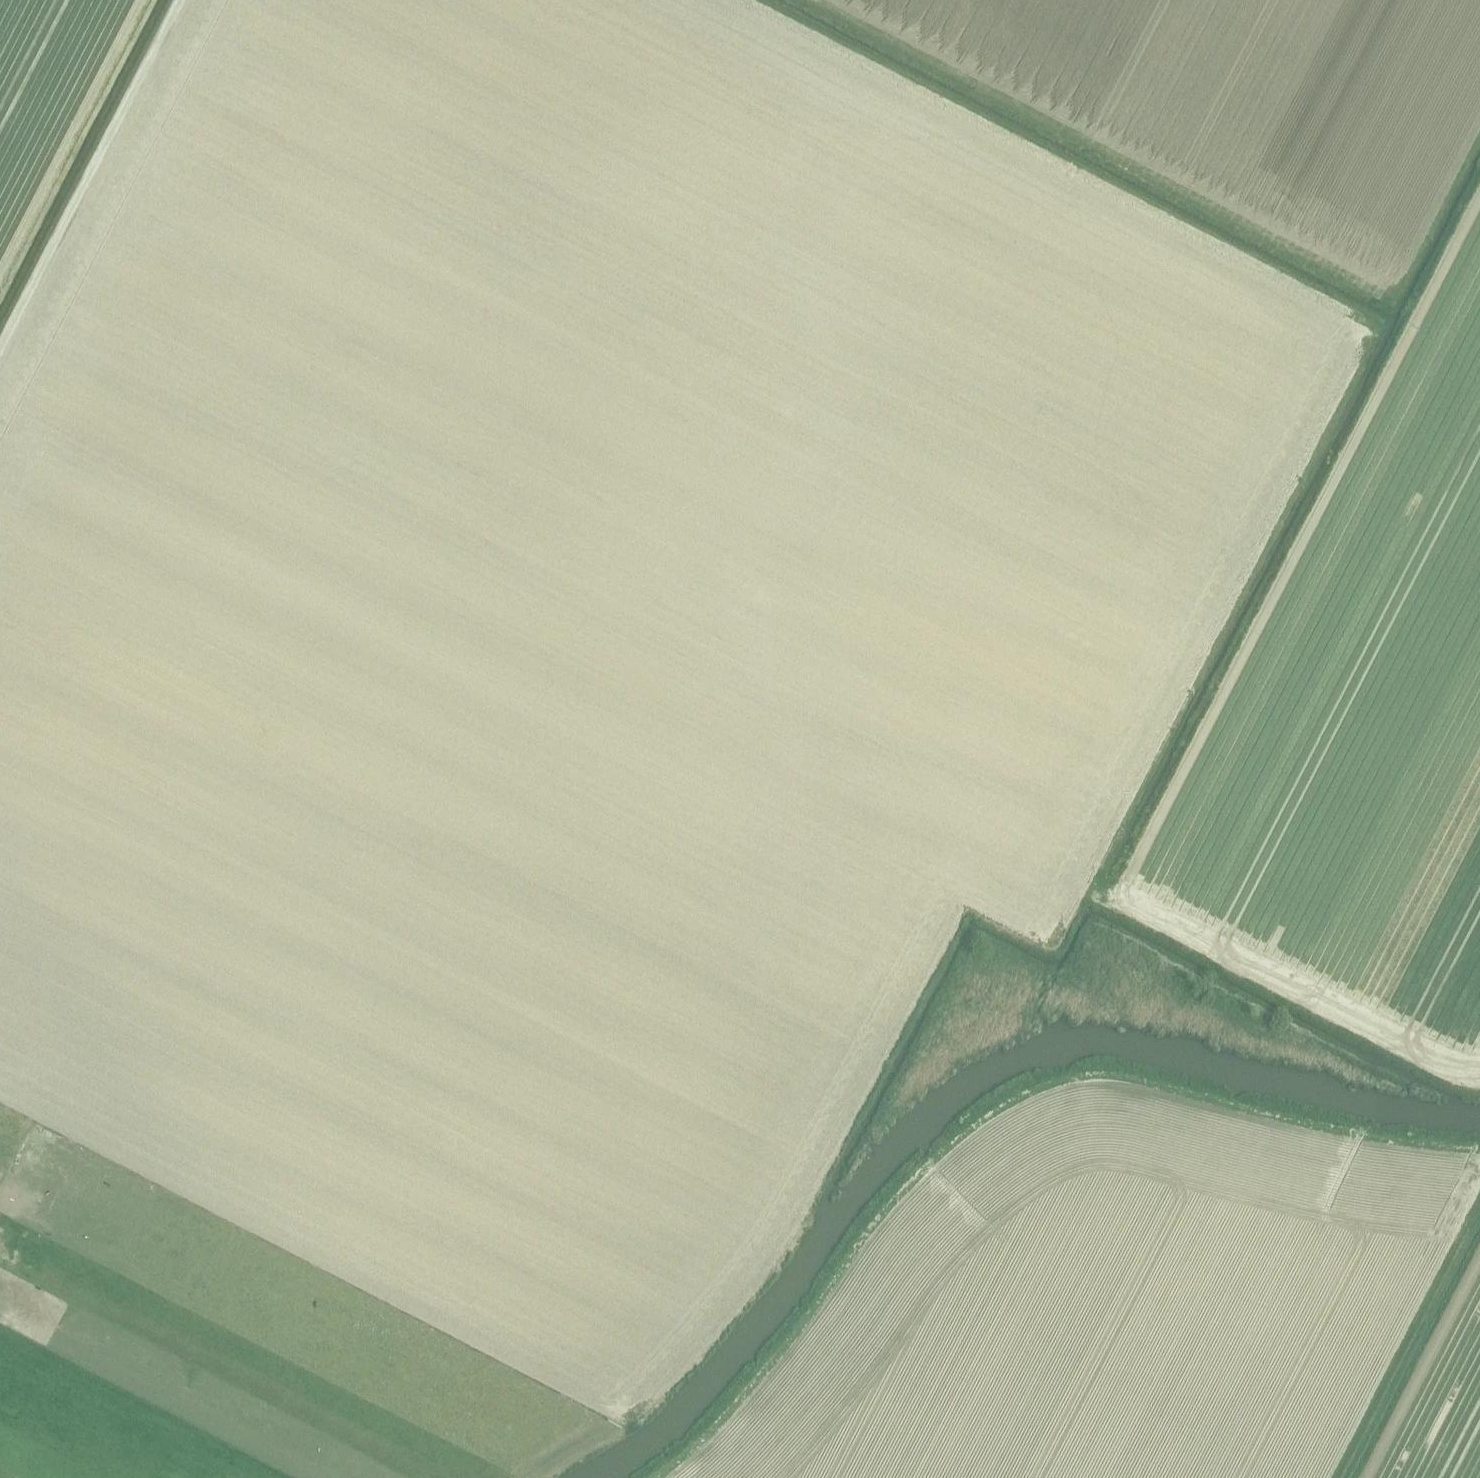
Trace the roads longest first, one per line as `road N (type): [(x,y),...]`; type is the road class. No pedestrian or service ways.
road 1 (track): [(0,346),(179,0)]

